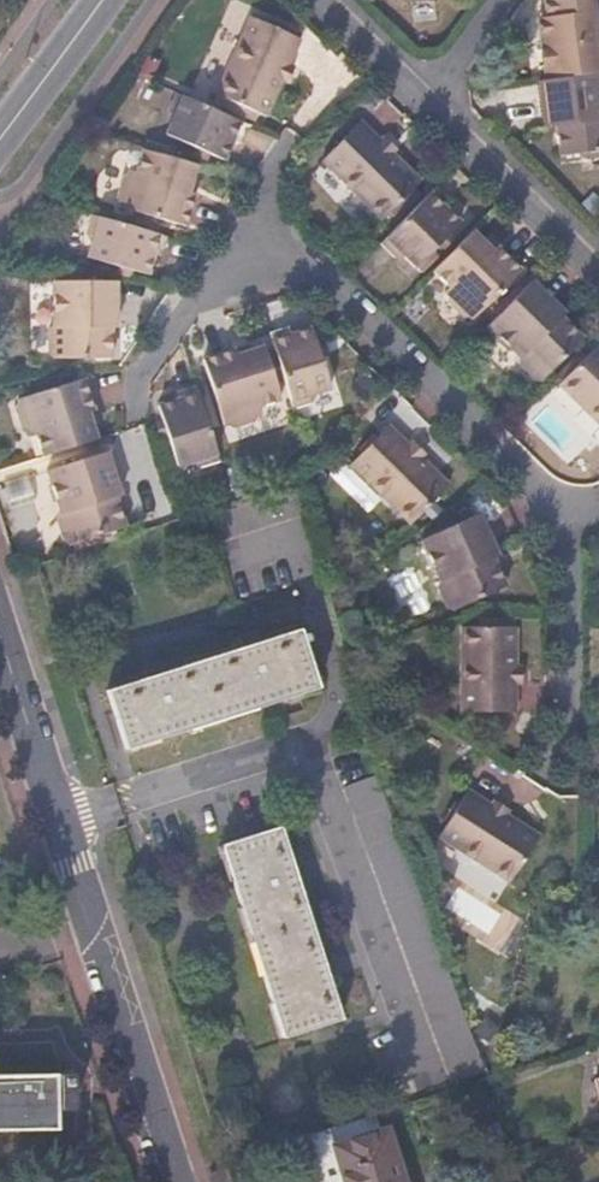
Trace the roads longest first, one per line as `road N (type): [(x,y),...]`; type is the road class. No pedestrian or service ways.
road 1 (tertiary): [(177,1181),(0,634)]
road 2 (residential): [(242,239),(391,347),(528,477),(556,519)]
road 3 (residential): [(148,467),(134,412),(144,376),(242,239)]
road 4 (residential): [(556,519),(569,599),(562,768)]
road 5 (residential): [(426,99),(598,280)]
road 6 (primary): [(0,138),(102,0)]
road 7 (residential): [(324,0),(426,99)]
road 8 (residential): [(426,99),(496,0)]

